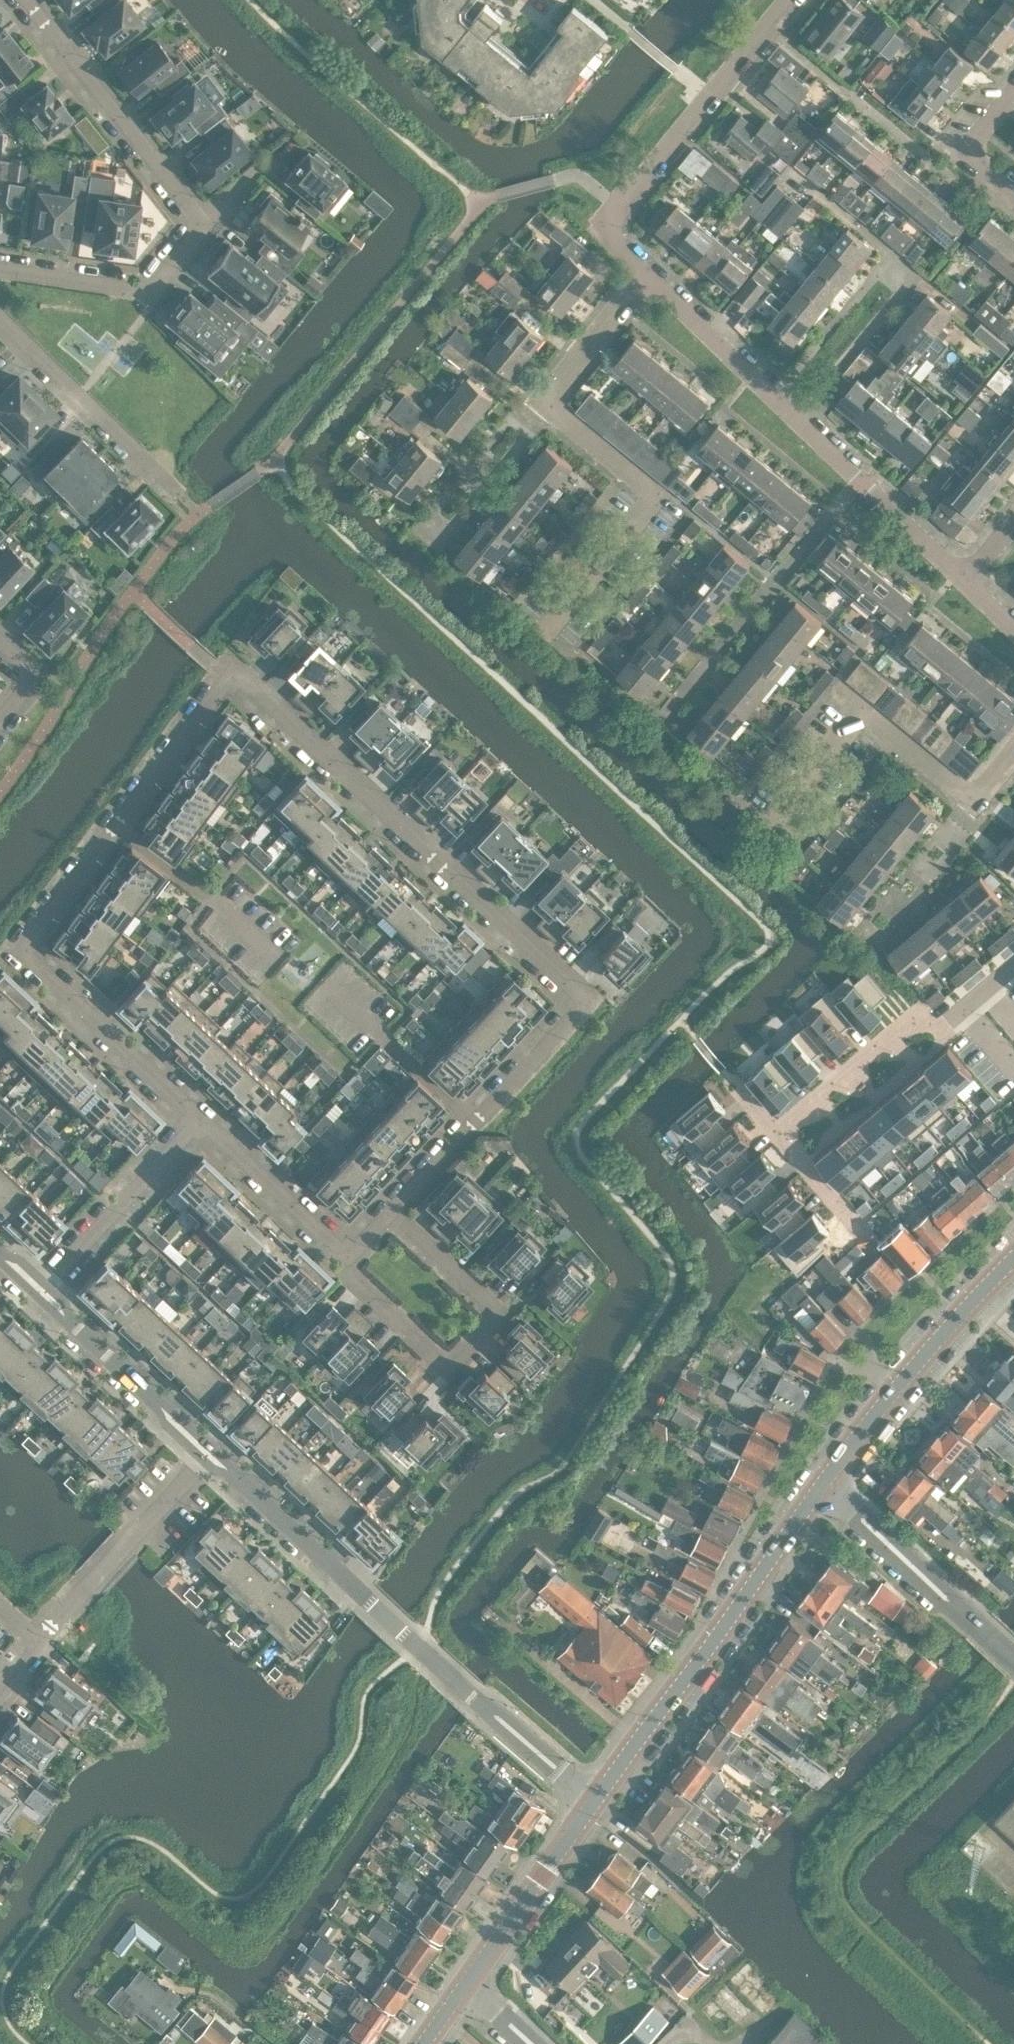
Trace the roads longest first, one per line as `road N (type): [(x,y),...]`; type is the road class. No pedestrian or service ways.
road 1 (residential): [(390,1217),(586,1003),(230,676),(26,956),(201,1120)]
road 2 (residential): [(592,1804),(206,1452)]
road 3 (residential): [(561,612),(657,493),(541,398),(644,273)]
road 4 (residential): [(969,579),(644,273)]
road 5 (tertiary): [(592,1804),(823,1482)]
road 6 (residential): [(351,1259),(341,1269),(451,1372),(498,1316),(390,1217)]
road 7 (residential): [(644,273),(601,233),(789,0)]
road 8 (residential): [(771,825),(862,711),(973,801),(1013,748)]
road 9 (tertiary): [(823,1482),(1013,1257)]
road 10 (residential): [(23,0),(199,227)]
road 11 (residential): [(1013,1662),(823,1482)]
road 12 (residential): [(206,1452),(35,1643)]
road 13 (residential): [(0,312),(179,494)]
road 14 (residential): [(40,1291),(201,1120)]
road 15 (residential): [(206,1452),(40,1291)]
road 16 (residential): [(0,260),(151,281),(199,227)]
road 17 (tertiary): [(467,1983),(592,1804)]
road 18 (residential): [(201,1120),(351,1259)]
road 19 (residential): [(1013,196),(963,153),(1013,91)]

